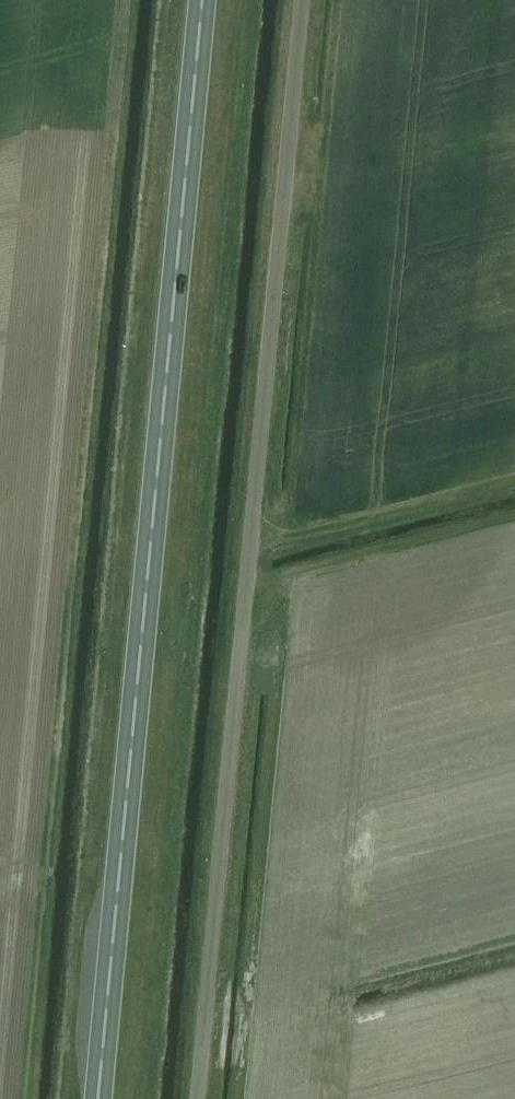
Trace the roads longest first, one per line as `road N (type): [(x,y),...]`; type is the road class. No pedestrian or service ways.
road 1 (unclassified): [(194,1098),(301,0)]
road 2 (trunk): [(90,1098),(196,0)]

